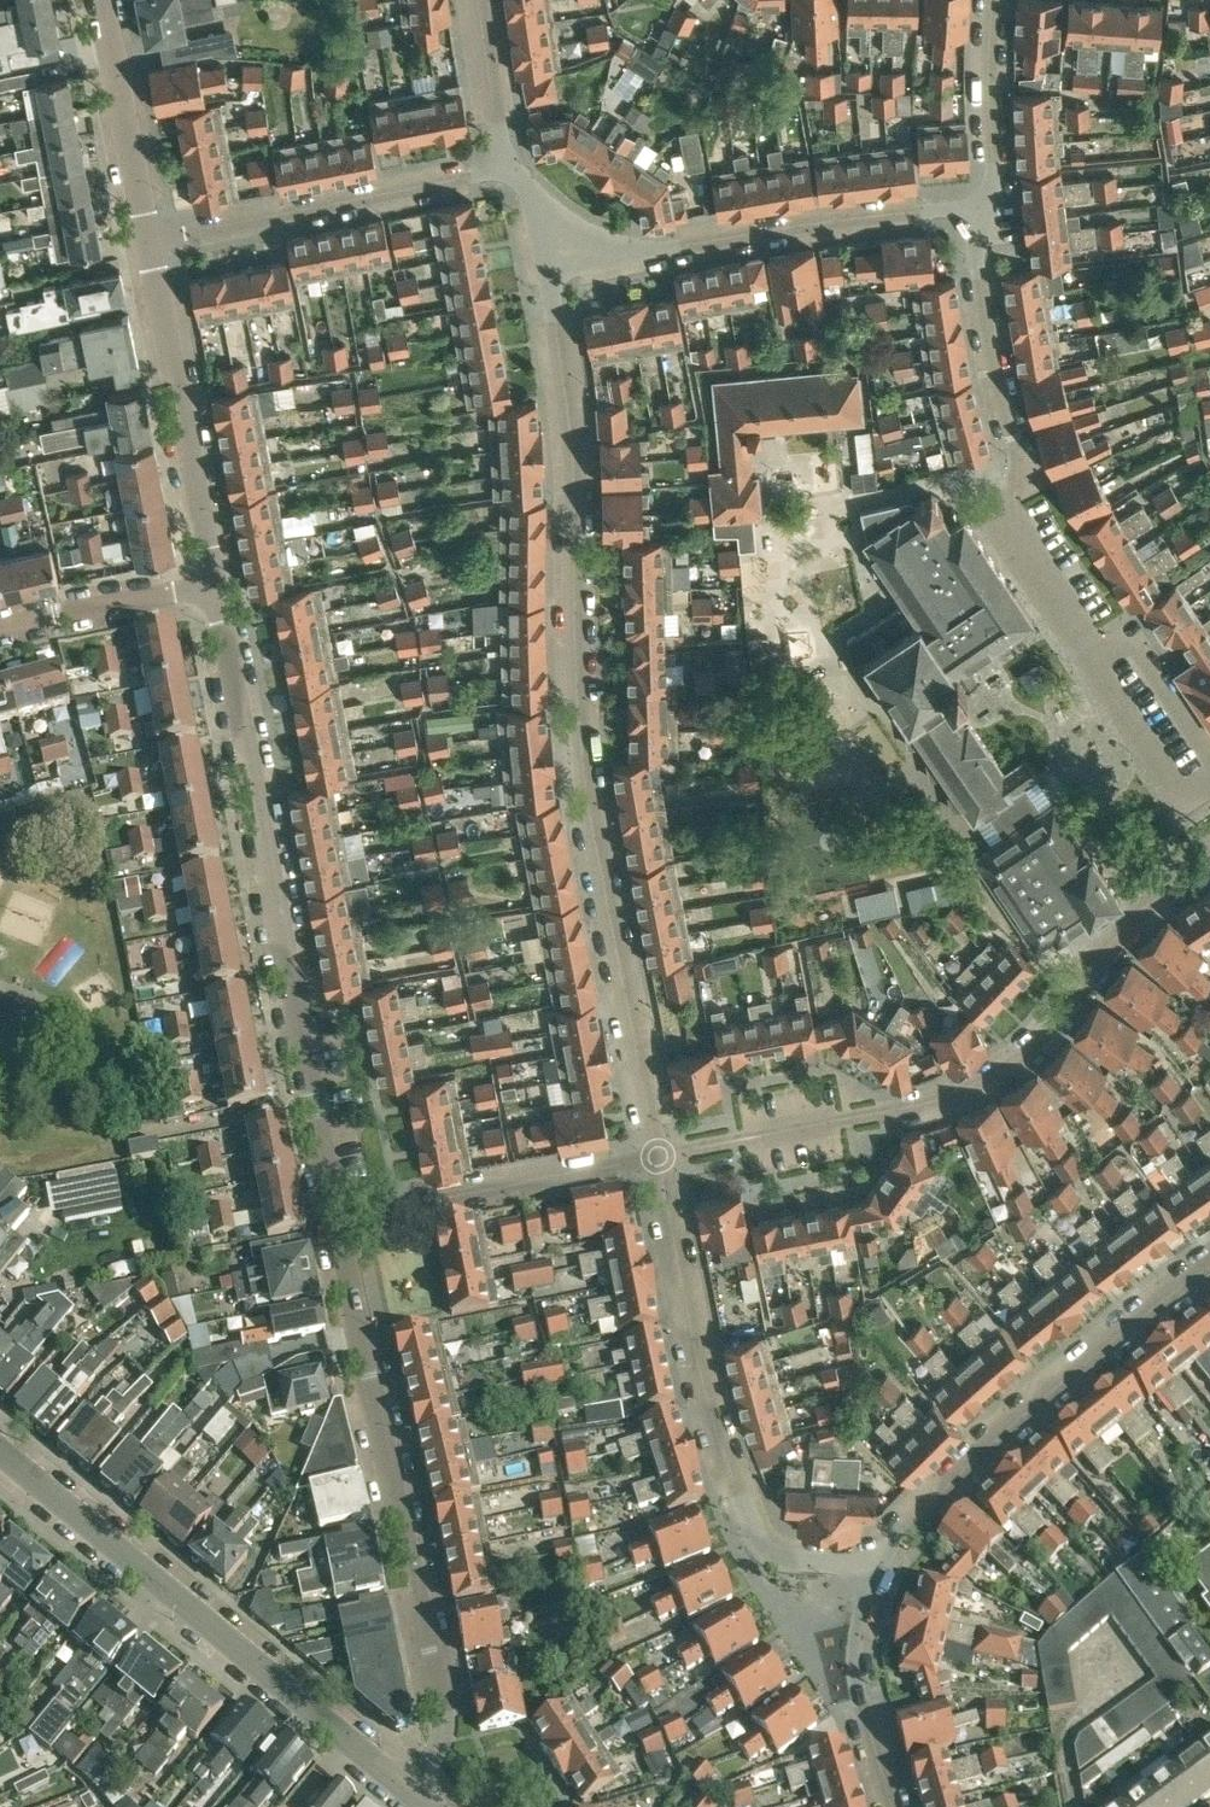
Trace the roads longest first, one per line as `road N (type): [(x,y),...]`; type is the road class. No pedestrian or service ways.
road 1 (residential): [(659,1156),(585,711),(572,438),(550,270)]
road 2 (unclassified): [(345,1224),(218,584)]
road 3 (residential): [(1209,865),(1136,919),(1028,1051),(996,1073),(918,1106),(659,1156)]
road 4 (unclassified): [(410,1791),(446,1737),(441,1671),(345,1224)]
road 5 (residential): [(410,1791),(0,1451)]
road 6 (residential): [(872,1569),(795,1564),(760,1547),(713,1408),(659,1156)]
road 7 (residential): [(872,1569),(980,1454),(1209,1263)]
road 8 (residential): [(550,270),(759,232),(972,208)]
road 9 (residential): [(149,240),(511,170)]
road 10 (unclassified): [(218,584),(149,240)]
road 11 (unclassified): [(659,1156),(345,1224)]
road 12 (residential): [(972,208),(991,350),(1018,457),(1006,513)]
road 13 (unclassified): [(149,240),(102,0)]
road 14 (residential): [(894,1806),(862,1680),(872,1569)]
road 15 (residential): [(0,632),(218,584)]
road 16 (residential): [(993,0),(992,189),(972,208)]
road 17 (residential): [(1209,780),(1182,797),(1098,663)]
road 18 (residential): [(1209,762),(1130,644),(1098,663)]
road 19 (residential): [(1098,663),(1006,513)]
road 20 (residential): [(511,170),(481,0)]

